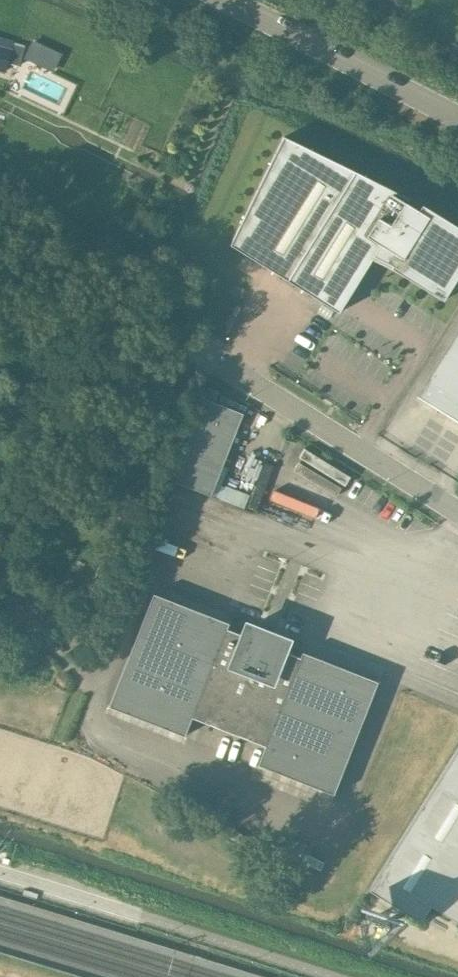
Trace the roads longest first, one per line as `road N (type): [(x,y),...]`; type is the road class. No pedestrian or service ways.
road 1 (unclassified): [(187,342),(457,509)]
road 2 (tertiary): [(457,116),(229,0)]

